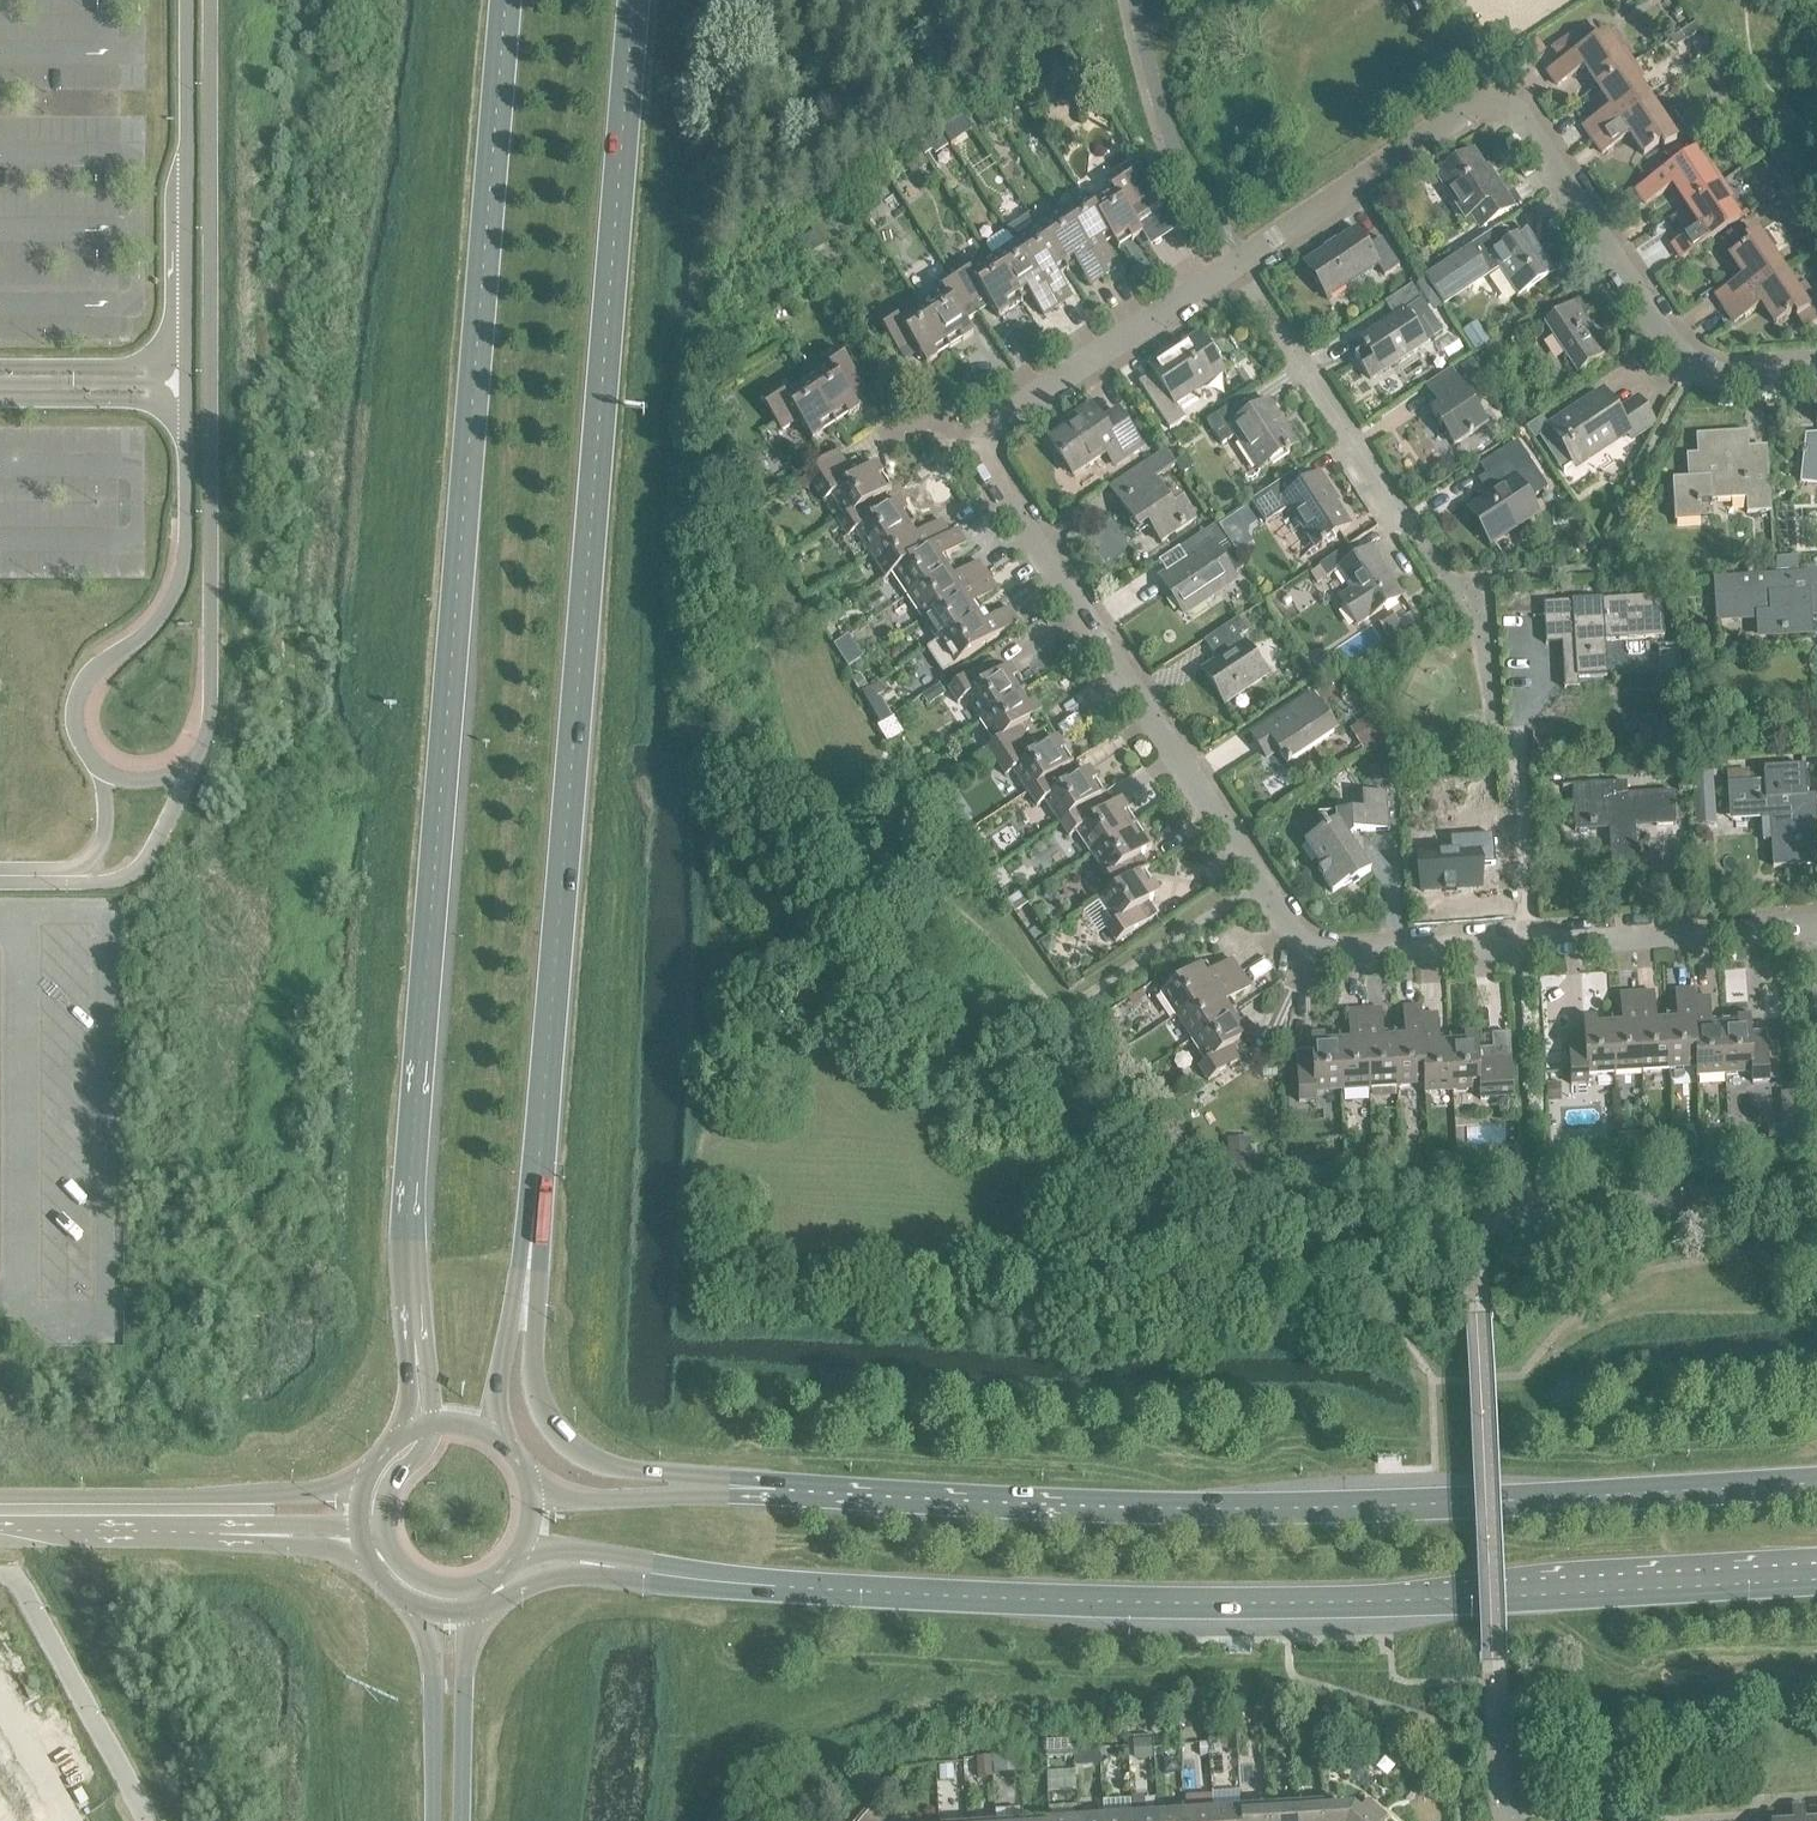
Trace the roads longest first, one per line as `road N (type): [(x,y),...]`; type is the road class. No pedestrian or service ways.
road 1 (secondary): [(503,0),(458,651),(420,1045),(410,1210),(414,1344)]
road 2 (secondary): [(609,1566),(1068,1602),(1379,1600),(1816,1581)]
road 3 (secondary): [(536,1156),(633,0)]
road 4 (secondary): [(1816,1475),(1342,1503),(809,1495)]
road 5 (residential): [(1525,940),(1318,947),(1299,936),(970,440)]
road 6 (unclassified): [(186,0),(183,558),(174,595),(153,625),(83,688),(75,730),(103,775)]
road 7 (unclassified): [(184,768),(208,730),(210,0)]
road 8 (residential): [(1816,364),(1695,368),(1664,340),(1494,93),(1235,262)]
road 9 (secondary): [(809,1495),(773,1481),(606,1464),(562,1437),(534,1377),(536,1156)]
road 10 (residential): [(1441,583),(1235,262)]
road 11 (tertiary): [(361,1488),(0,1499)]
road 12 (residential): [(1235,262),(970,440)]
road 13 (residential): [(1816,920),(1525,940)]
road 14 (secondary): [(486,1434),(536,1156)]
road 15 (secondary): [(809,1495),(529,1498)]
road 16 (residential): [(1538,698),(1507,743),(1525,940)]
road 17 (tertiary): [(0,1525),(251,1535)]
road 18 (unclassified): [(50,876),(74,886),(124,884),(185,790),(184,768)]
road 19 (secondary): [(429,1611),(433,1820)]
road 20 (secondary): [(461,1820),(469,1612)]
road 21 (secondary): [(469,1612),(548,1574),(609,1566)]
road 22 (unclassified): [(103,775),(106,847),(50,876)]
road 23 (residential): [(62,1820),(0,1706)]
road 24 (secondary): [(430,1425),(418,1456),(389,1491),(386,1536)]

